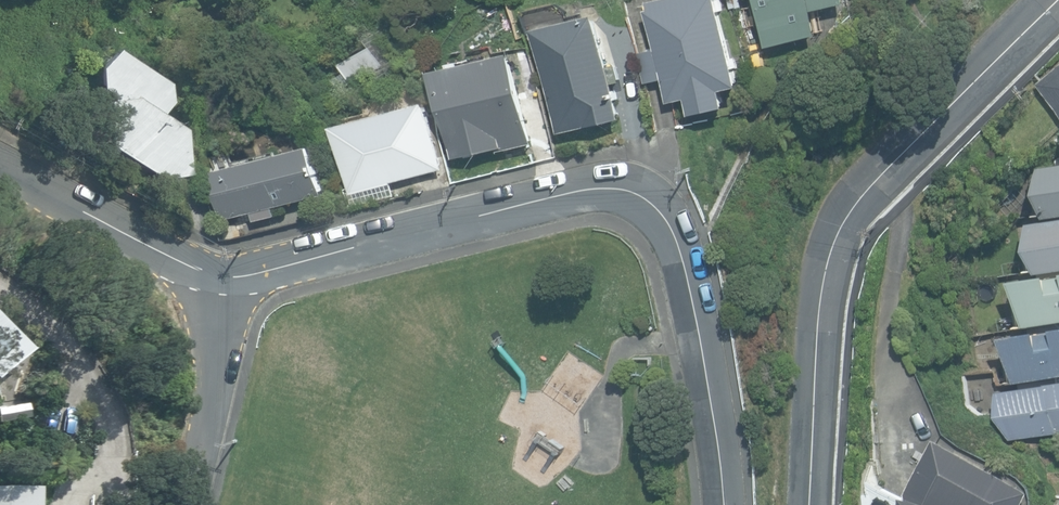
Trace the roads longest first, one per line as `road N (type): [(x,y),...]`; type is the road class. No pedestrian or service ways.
road 1 (residential): [(221,294),(472,214),(583,191),(629,192),(664,215),(681,254),(722,504)]
road 2 (residential): [(1058,0),(843,222),(824,276),(809,504)]
road 3 (residential): [(0,162),(221,294)]
road 4 (unclassified): [(221,294),(209,400),(177,504)]

